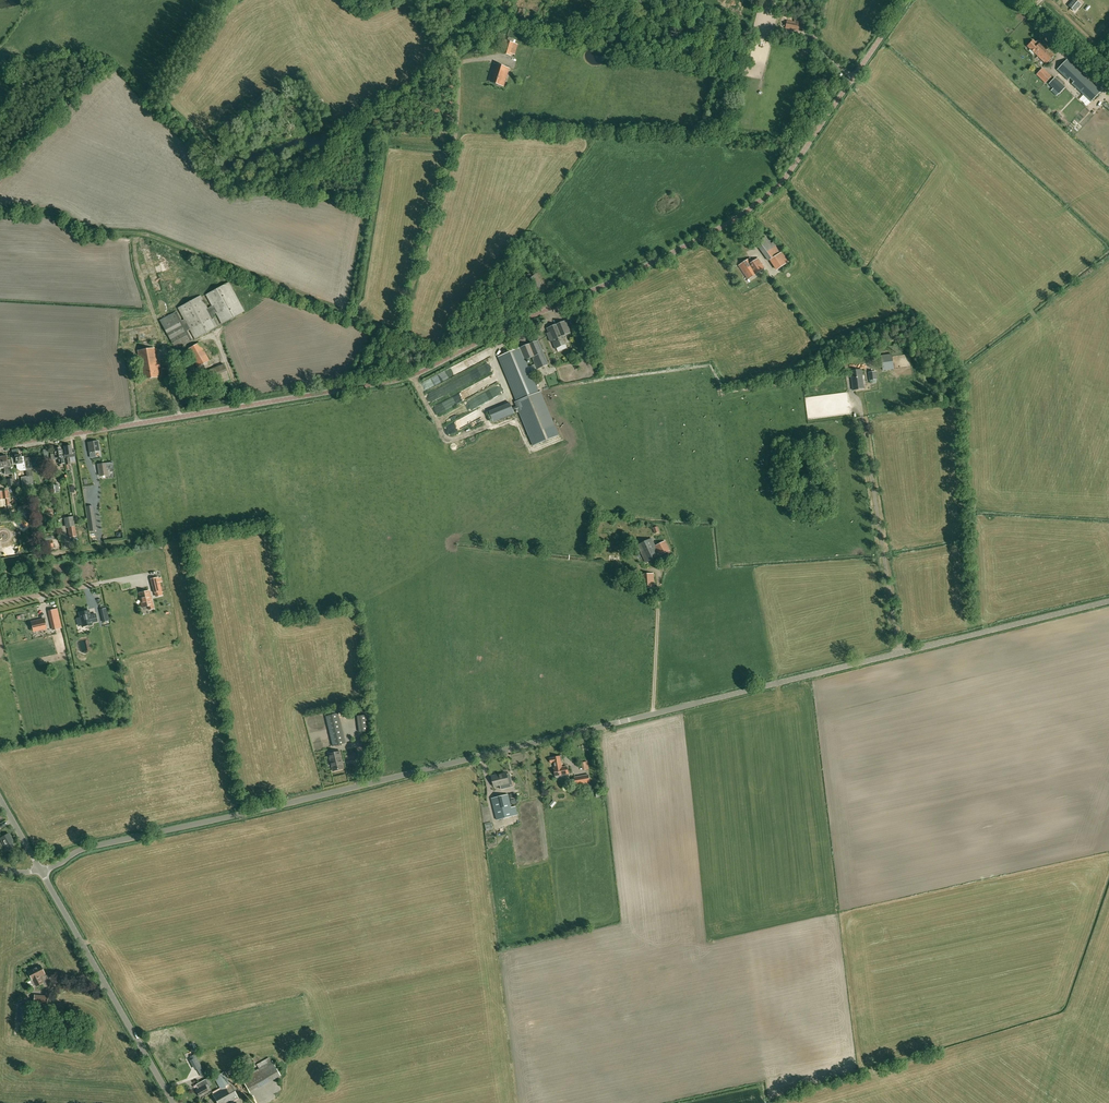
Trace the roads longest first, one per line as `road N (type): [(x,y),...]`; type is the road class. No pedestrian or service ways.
road 1 (unclassified): [(41,871),(80,851),(1108,602)]
road 2 (unclassified): [(0,446),(402,380),(703,238),(779,184),(908,0)]
road 3 (track): [(0,209),(53,213),(98,233),(143,234),(400,332)]
road 4 (unclassified): [(172,1102),(41,871)]
road 5 (track): [(1108,890),(1035,1102)]

